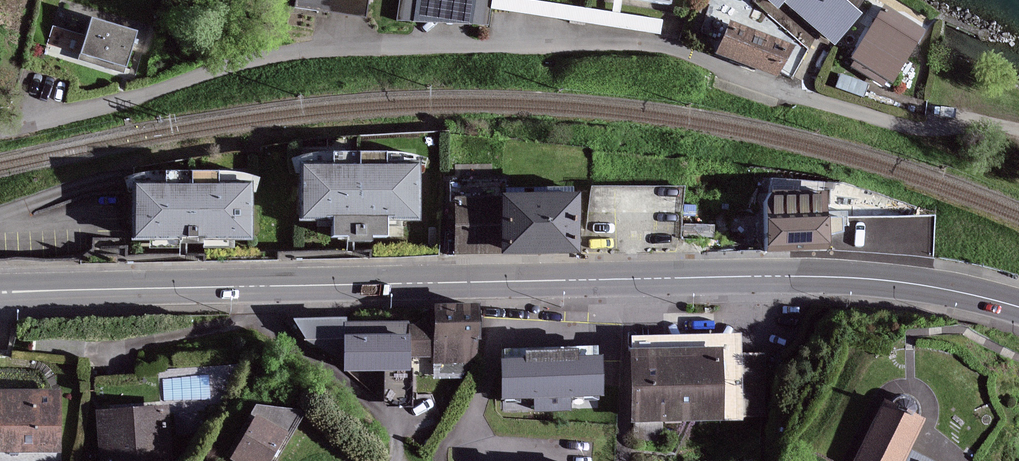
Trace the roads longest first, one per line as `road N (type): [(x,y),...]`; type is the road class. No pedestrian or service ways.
road 1 (primary): [(1018,307),(904,283),(768,276),(0,292)]

